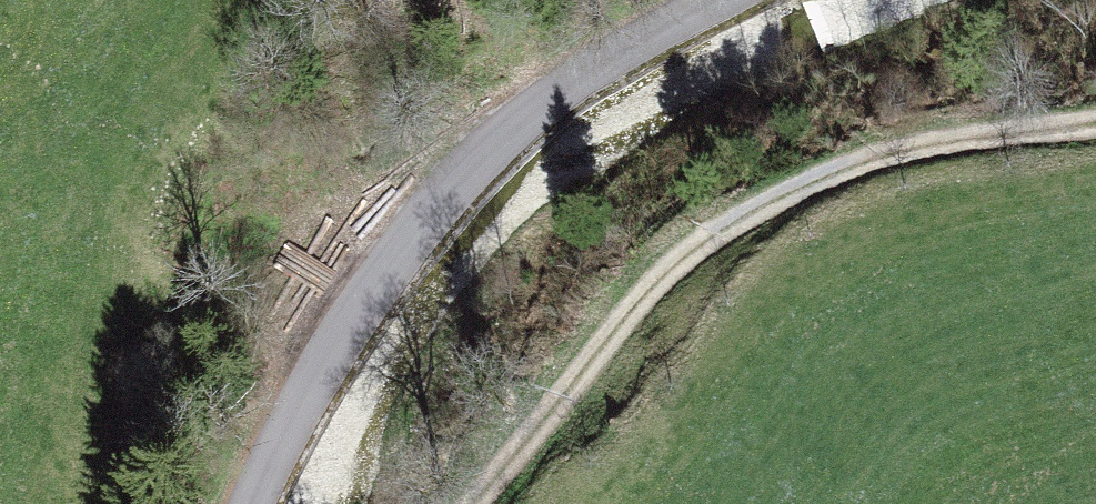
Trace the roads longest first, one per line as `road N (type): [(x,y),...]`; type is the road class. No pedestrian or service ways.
road 1 (track): [(468,503),(656,277),(806,184),(991,135),(1095,122)]
road 2 (unclassified): [(262,503),(301,393),(376,282),(471,167),(597,70),(727,0)]

